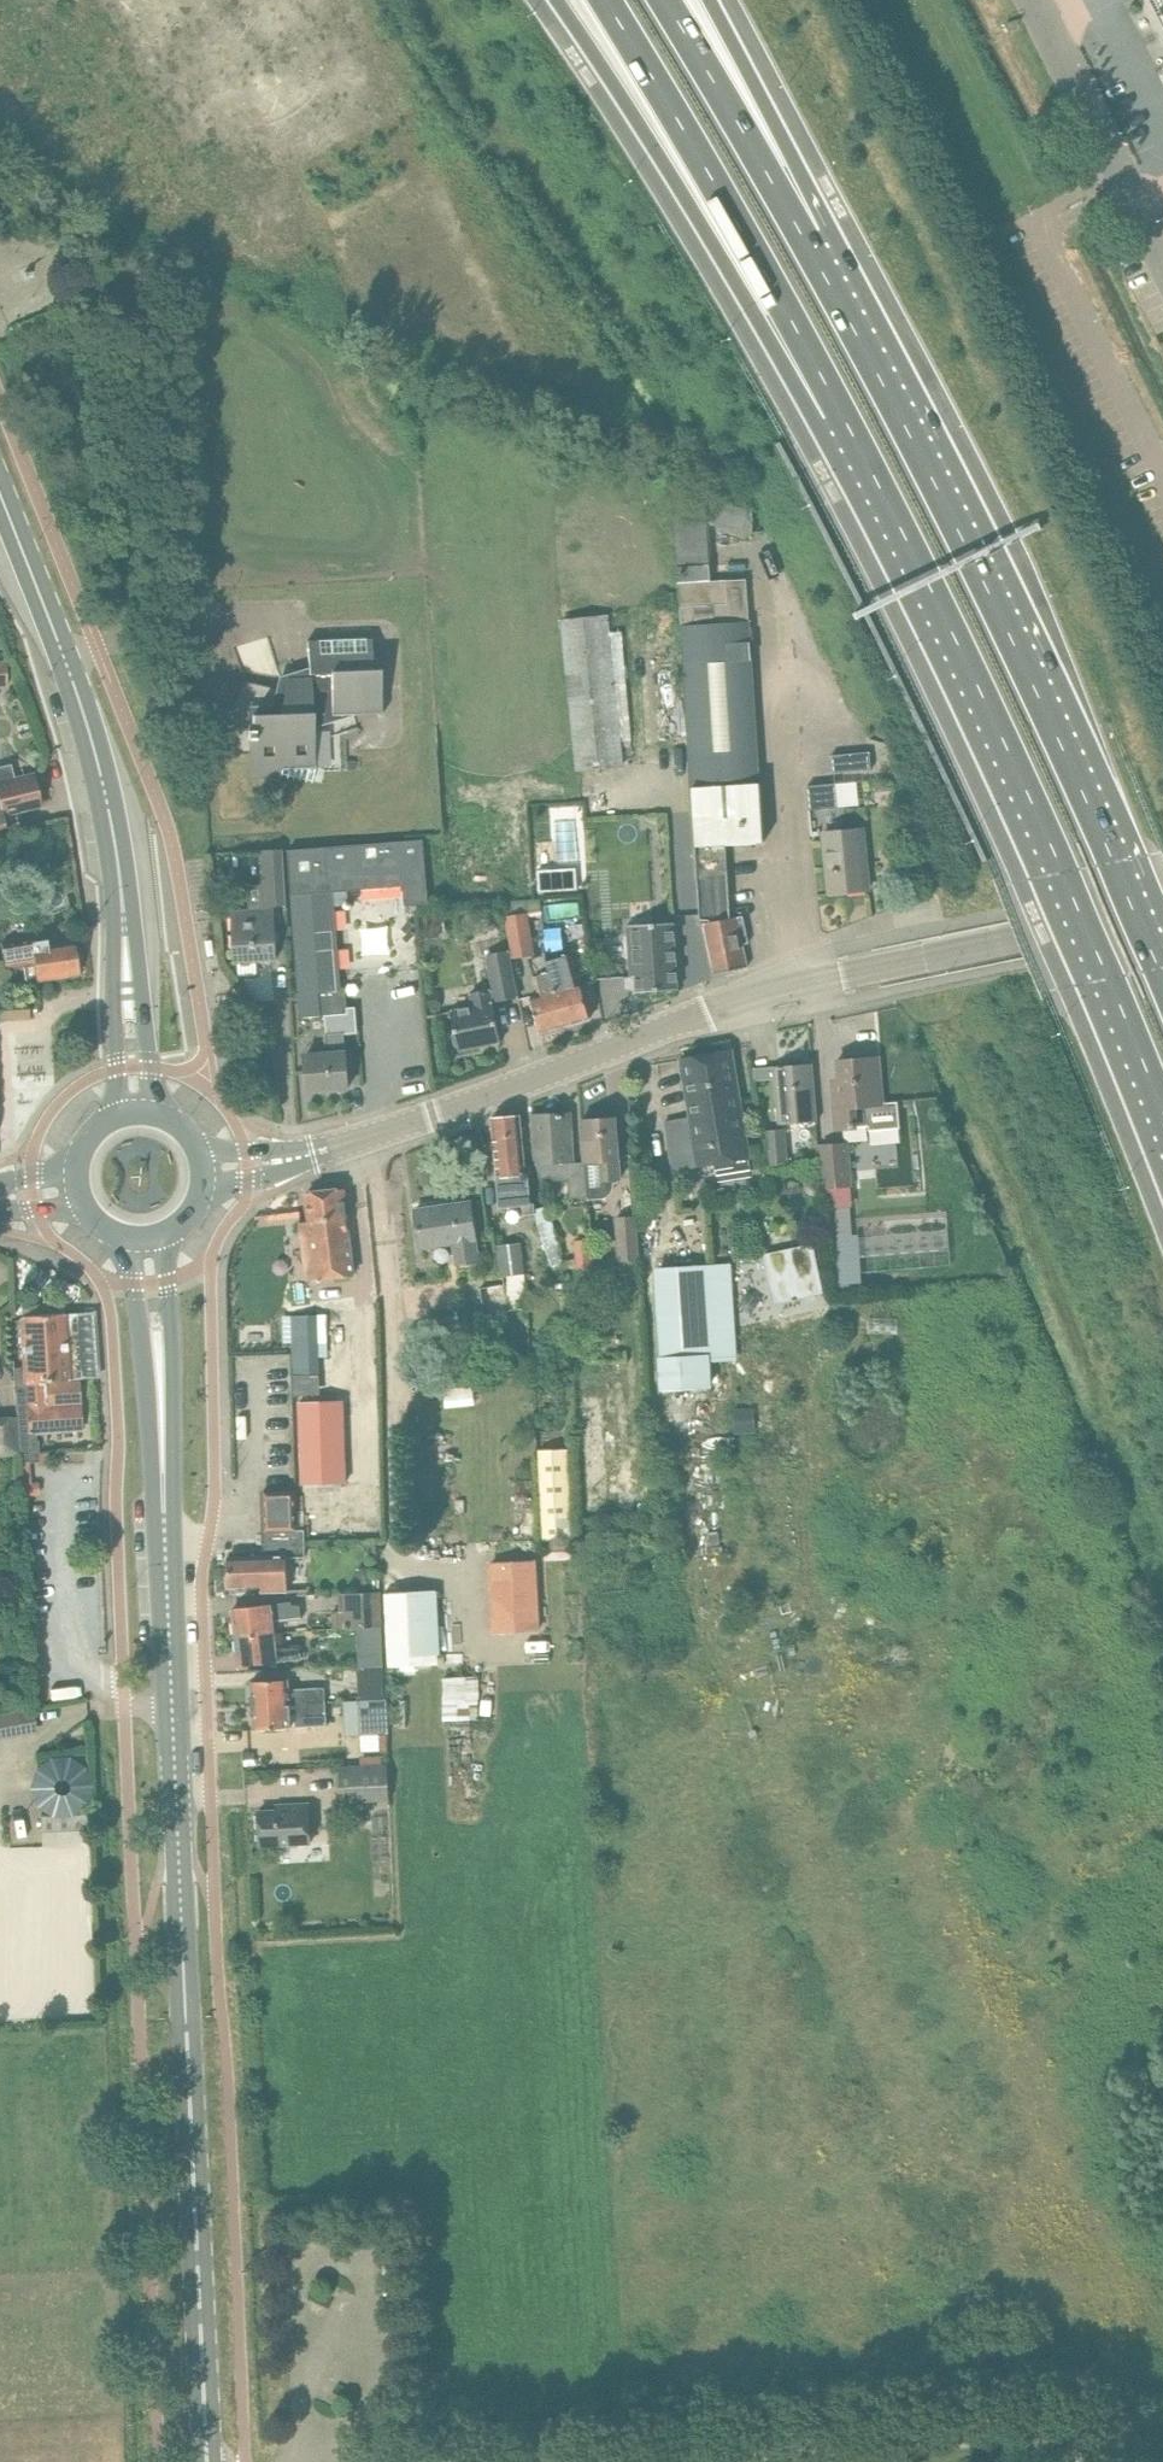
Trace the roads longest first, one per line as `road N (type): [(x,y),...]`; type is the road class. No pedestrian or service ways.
road 1 (tertiary): [(208,2461),(159,1361)]
road 2 (tertiary): [(315,1150),(729,1005),(1162,908)]
road 3 (trunk): [(1162,980),(989,592),(811,242)]
road 4 (trunk): [(875,479),(1061,870),(1162,1119)]
road 5 (trunk): [(552,0),(875,479)]
road 6 (trunk): [(603,0),(875,479)]
road 7 (tertiary): [(129,983),(106,779),(0,494)]
road 8 (unclassified): [(1162,256),(1034,0)]
road 9 (trunk): [(811,242),(665,0)]
road 10 (trunk): [(811,242),(774,123),(713,0)]
road 11 (tertiary): [(154,1112),(143,1022),(129,983)]
road 12 (tertiary): [(129,983),(118,1024),(121,1112)]
road 13 (tertiary): [(130,1238),(141,1323),(159,1361)]
road 14 (tertiary): [(159,1361),(168,1320),(162,1235)]
road 15 (tertiary): [(201,1188),(315,1150)]

